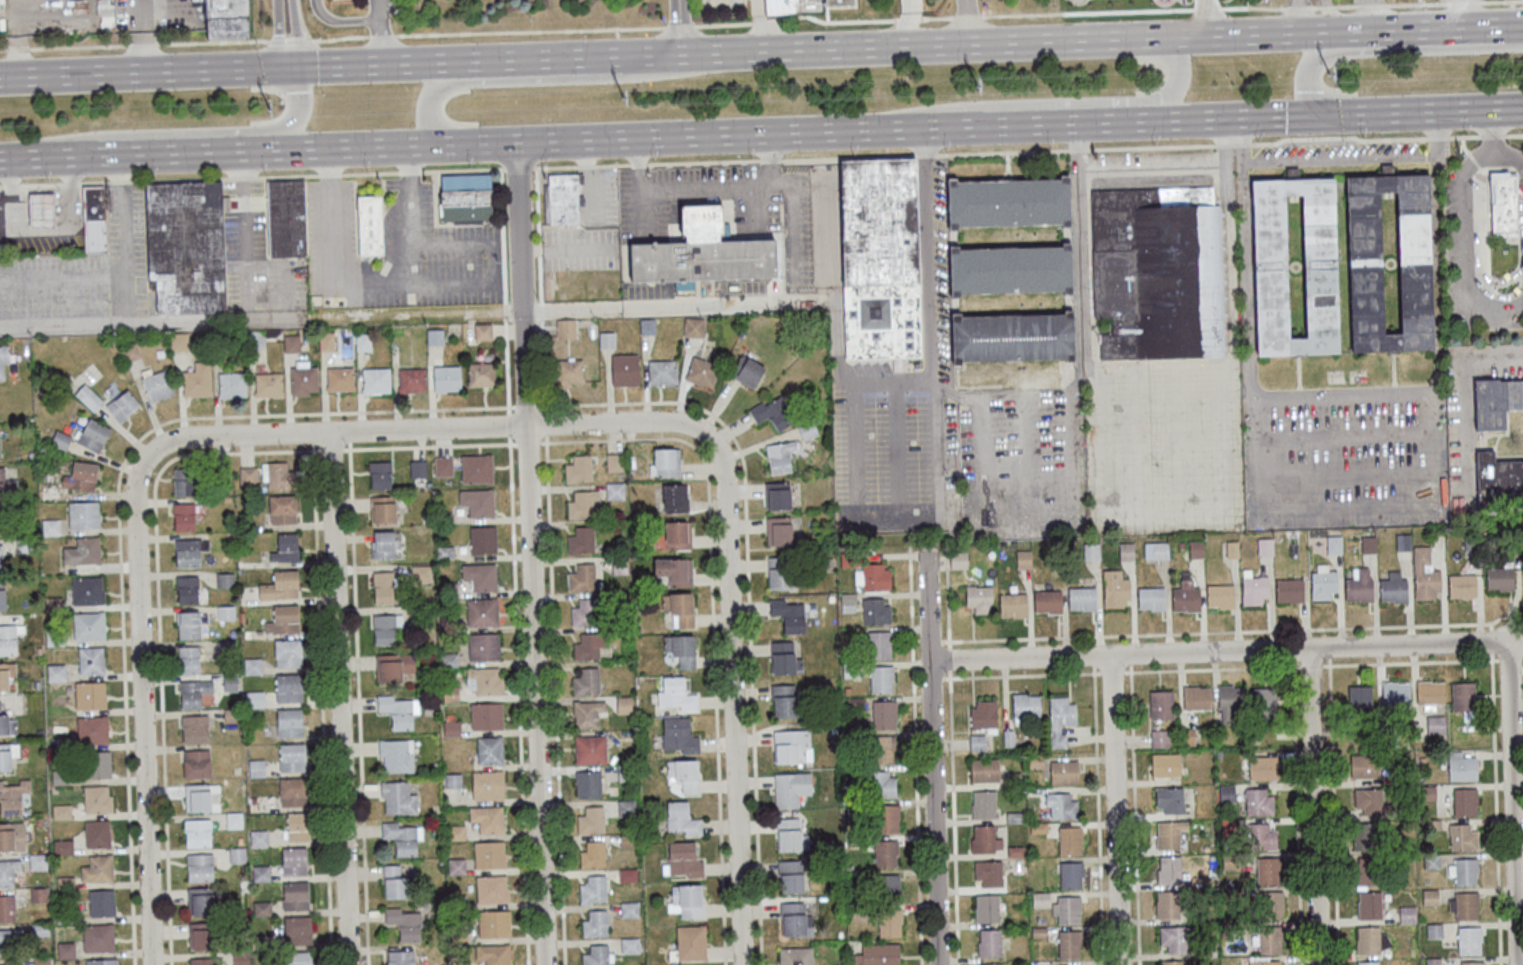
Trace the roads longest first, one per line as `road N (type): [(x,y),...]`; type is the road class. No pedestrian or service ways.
road 1 (residential): [(546,964),(515,141)]
road 2 (trunk): [(1362,30),(578,57)]
road 3 (residential): [(1508,642),(930,662)]
road 4 (residential): [(706,435),(668,420),(331,431),(190,437),(148,458)]
road 5 (residential): [(742,964),(725,475),(706,435)]
road 6 (residential): [(349,964),(331,431)]
road 7 (residential): [(152,964),(135,495),(148,458)]
road 8 (trunk): [(439,62),(0,77)]
road 9 (trunk): [(459,143),(882,129)]
road 10 (residential): [(938,964),(927,546)]
road 11 (residential): [(1517,964),(1508,642)]
road 12 (residential): [(1318,964),(1310,649)]
road 13 (residential): [(1120,964),(1111,656)]
road 14 (trunk): [(932,128),(966,105),(1163,98),(1174,83),(1174,37)]
road 15 (trunk): [(1522,42),(1313,56),(1304,74),(1310,115)]
road 16 (trunk): [(882,129),(1152,121)]
road 17 (trunk): [(1319,115),(1522,108)]
road 18 (trunk): [(95,155),(276,149)]
road 19 (trunk): [(1152,121),(1319,115)]
road 20 (trunk): [(276,149),(428,144)]
road 21 (trunk): [(578,57),(439,62)]
road 22 (trunk): [(1497,25),(1362,30)]

